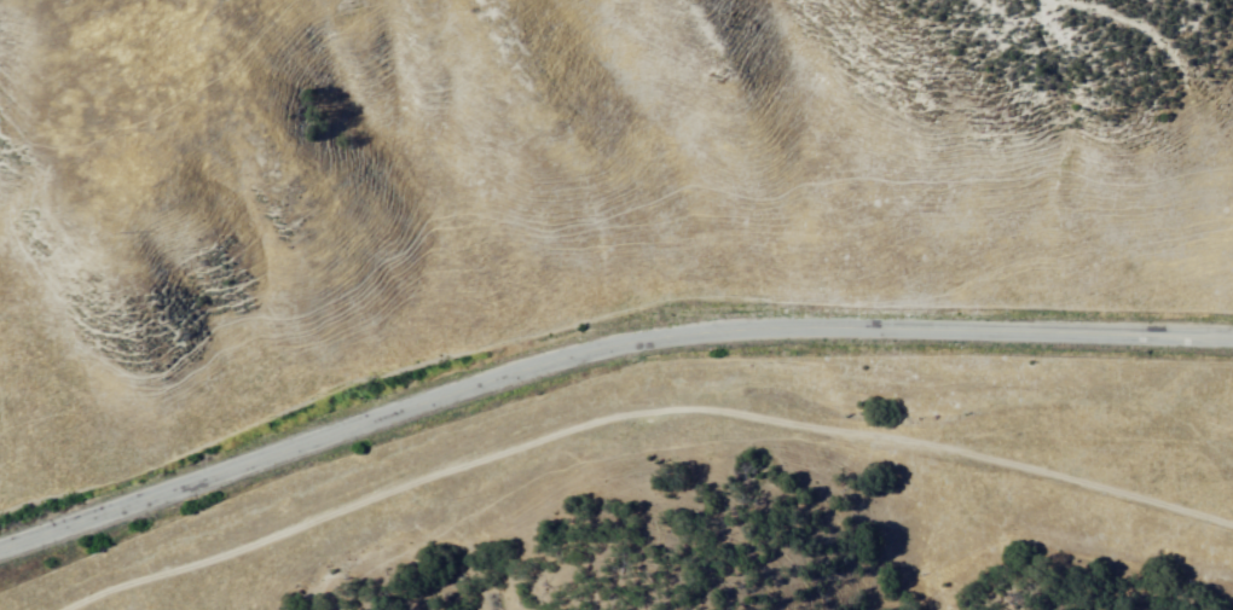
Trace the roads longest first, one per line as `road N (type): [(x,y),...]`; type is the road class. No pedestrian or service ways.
road 1 (secondary): [(0,551),(341,428),(625,342),(735,331),(1232,339)]
road 2 (track): [(59,609),(212,560),(384,487),(636,407),(1049,483),(1232,533)]

